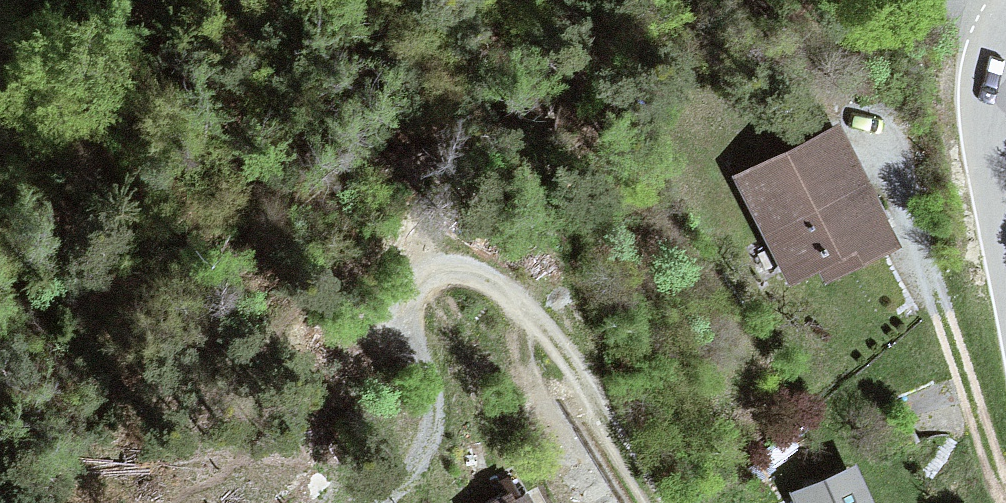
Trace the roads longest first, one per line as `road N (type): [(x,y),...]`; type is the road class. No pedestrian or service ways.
road 1 (track): [(592,0),(333,71),(0,213)]
road 2 (residential): [(384,502),(427,451),(432,422),(405,297),(416,279),(449,268),(519,305),(567,357),(656,502)]
road 3 (unclassified): [(1005,241),(995,135),(1005,54)]

